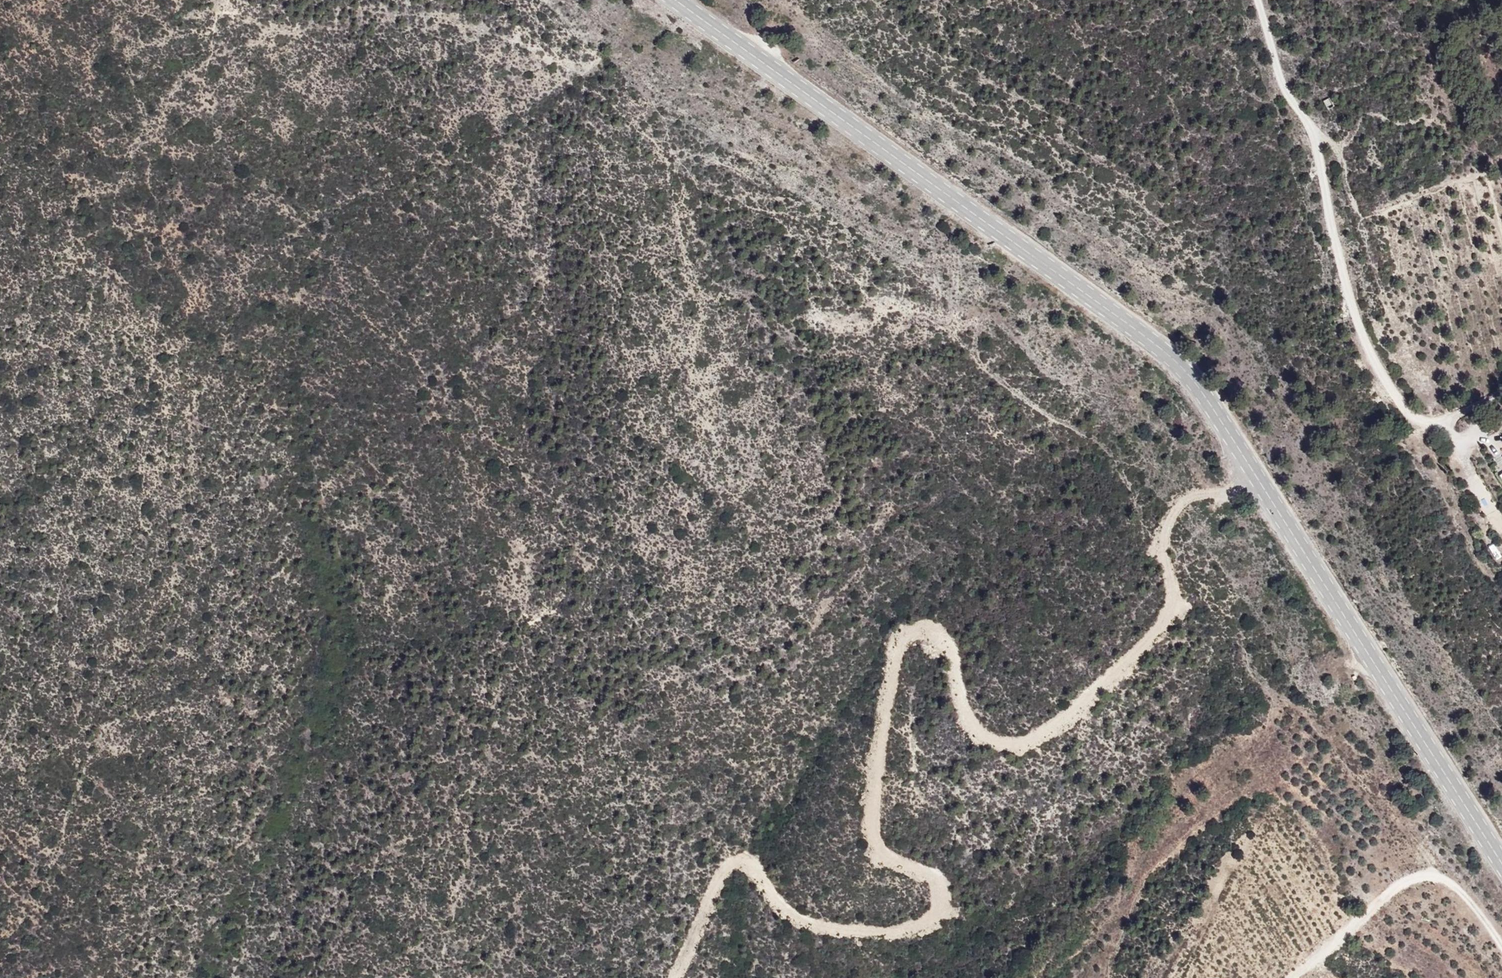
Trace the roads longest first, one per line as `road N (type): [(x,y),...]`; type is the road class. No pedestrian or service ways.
road 1 (track): [(1257,475),(1192,498),(1163,525),(1158,563),(1177,607),(1138,663),(1039,738),(970,736),(947,634),(904,637),(888,686),(869,844),(891,867),(932,877),(946,897),(914,926),(852,929),(799,917),(741,866),(717,876),(680,977)]
road 2 (primary): [(1501,864),(1228,426),(1180,366),(677,0)]

